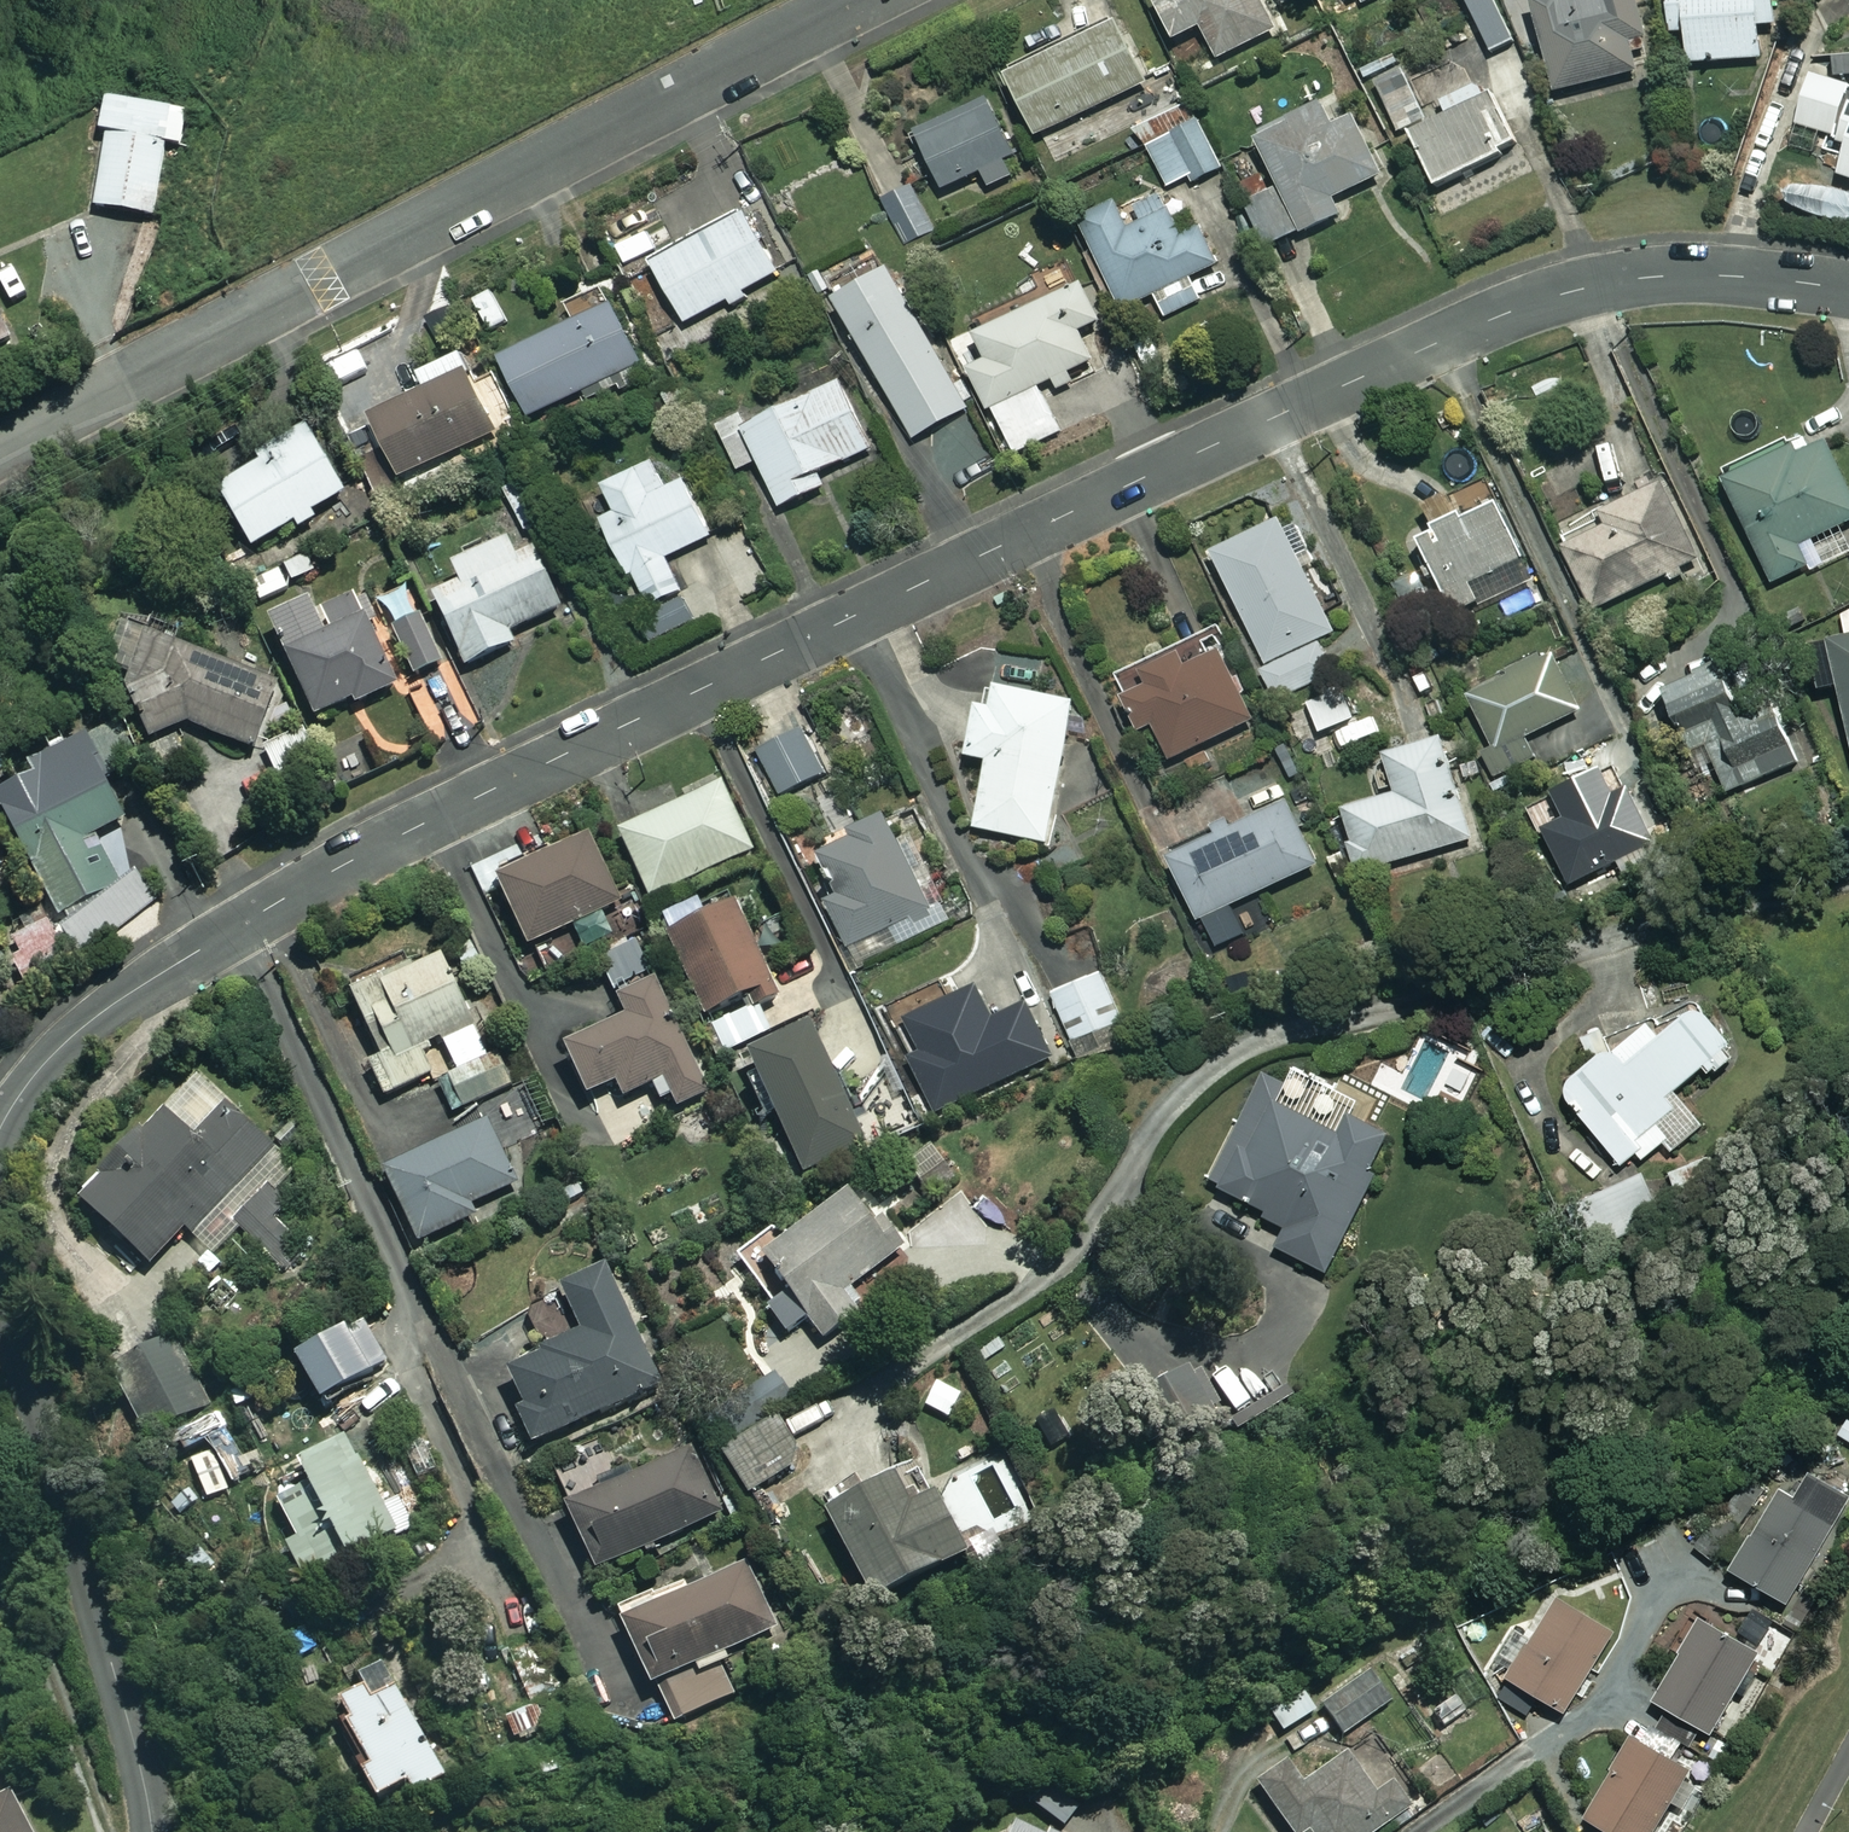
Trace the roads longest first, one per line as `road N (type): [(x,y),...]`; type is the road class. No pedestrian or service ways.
road 1 (residential): [(0,1127),(32,1077),(103,1011),(333,870),(1416,352),(1542,299),(1651,276),(1733,275),(1848,290)]
road 2 (residential): [(0,448),(861,0)]
road 3 (residential): [(152,1831),(112,1664),(0,1302)]

